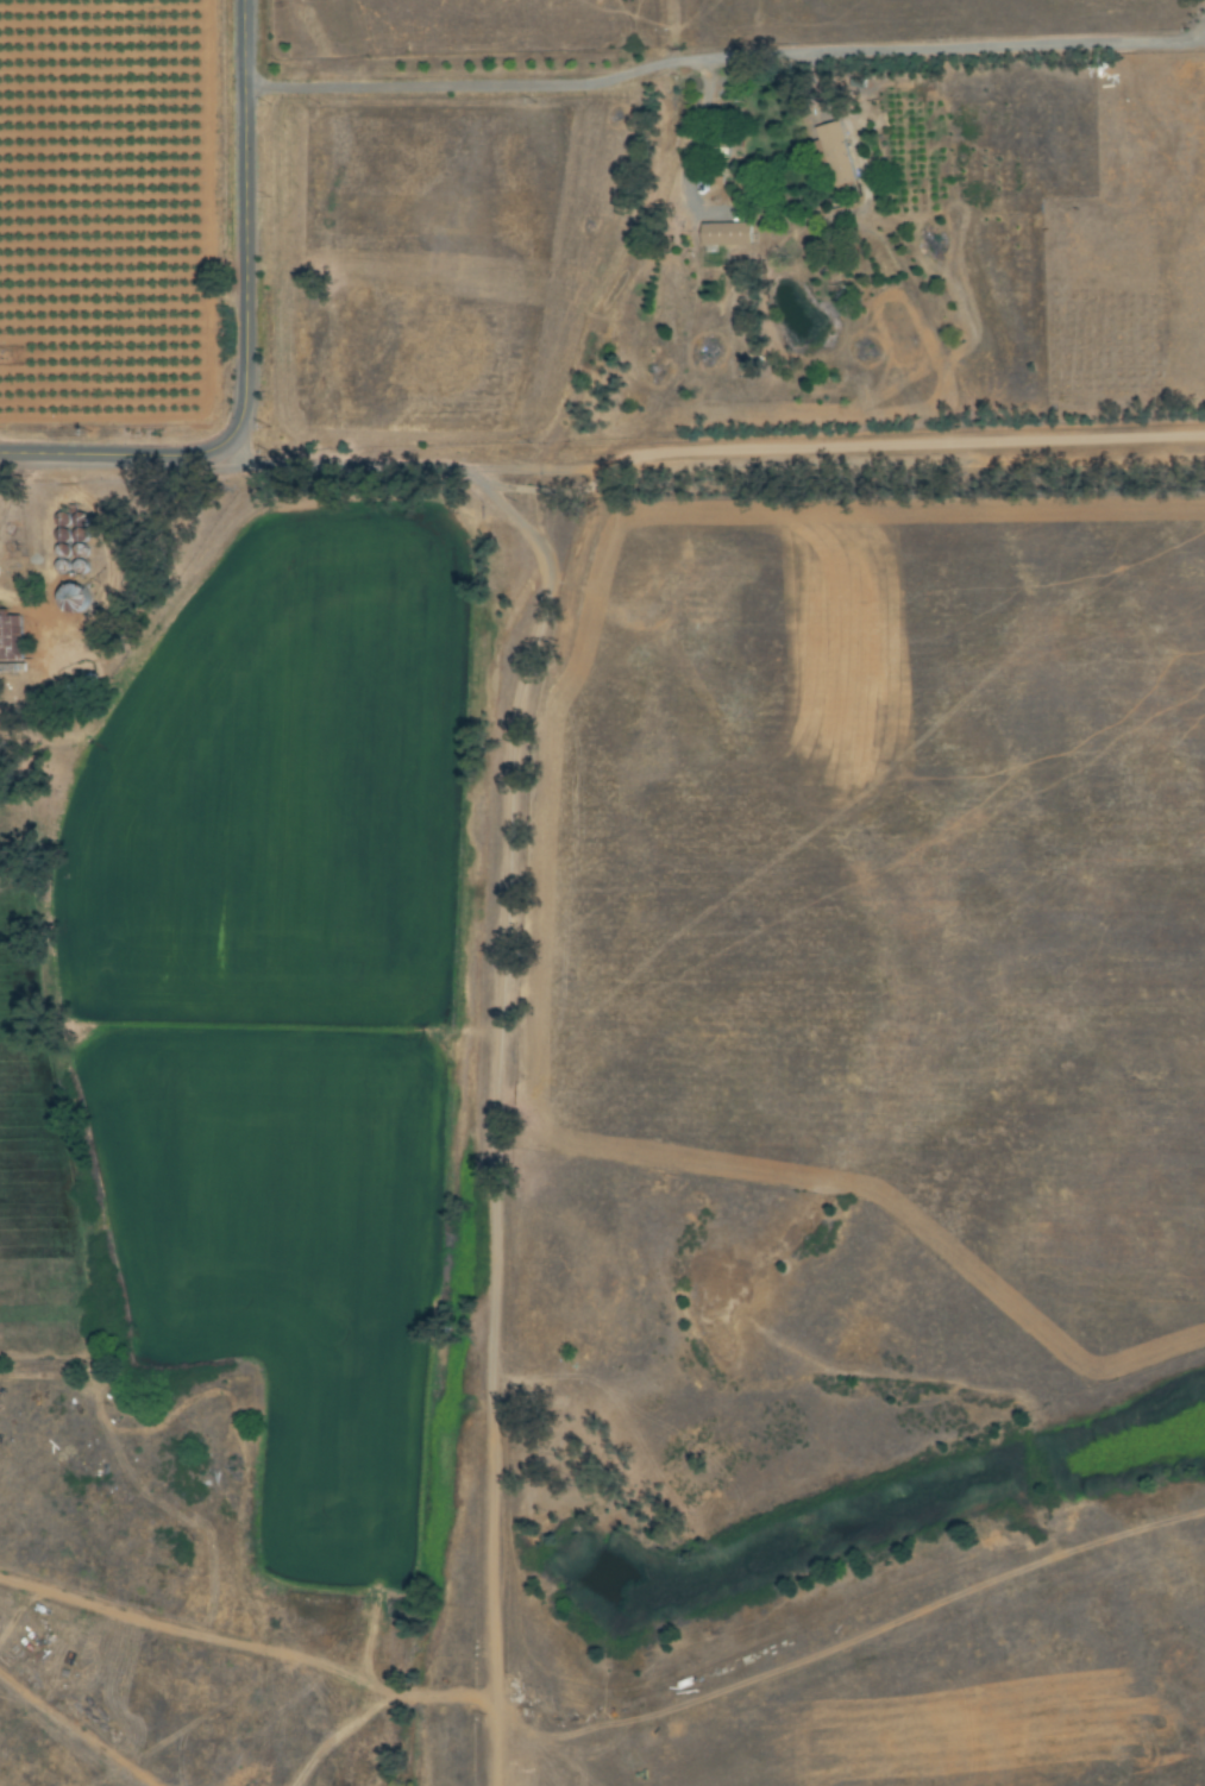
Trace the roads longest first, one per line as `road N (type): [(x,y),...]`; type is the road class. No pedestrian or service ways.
road 1 (residential): [(513,536),(526,583),(508,1625)]
road 2 (residential): [(1204,51),(243,87)]
road 3 (residential): [(1204,1510),(998,1540),(658,1678),(553,1652),(508,1625)]
road 4 (residential): [(0,455),(177,455),(222,448),(238,422),(243,0)]
road 5 (residential): [(513,536),(414,460),(245,466),(177,455)]
road 6 (residential): [(508,1625),(504,1785)]

